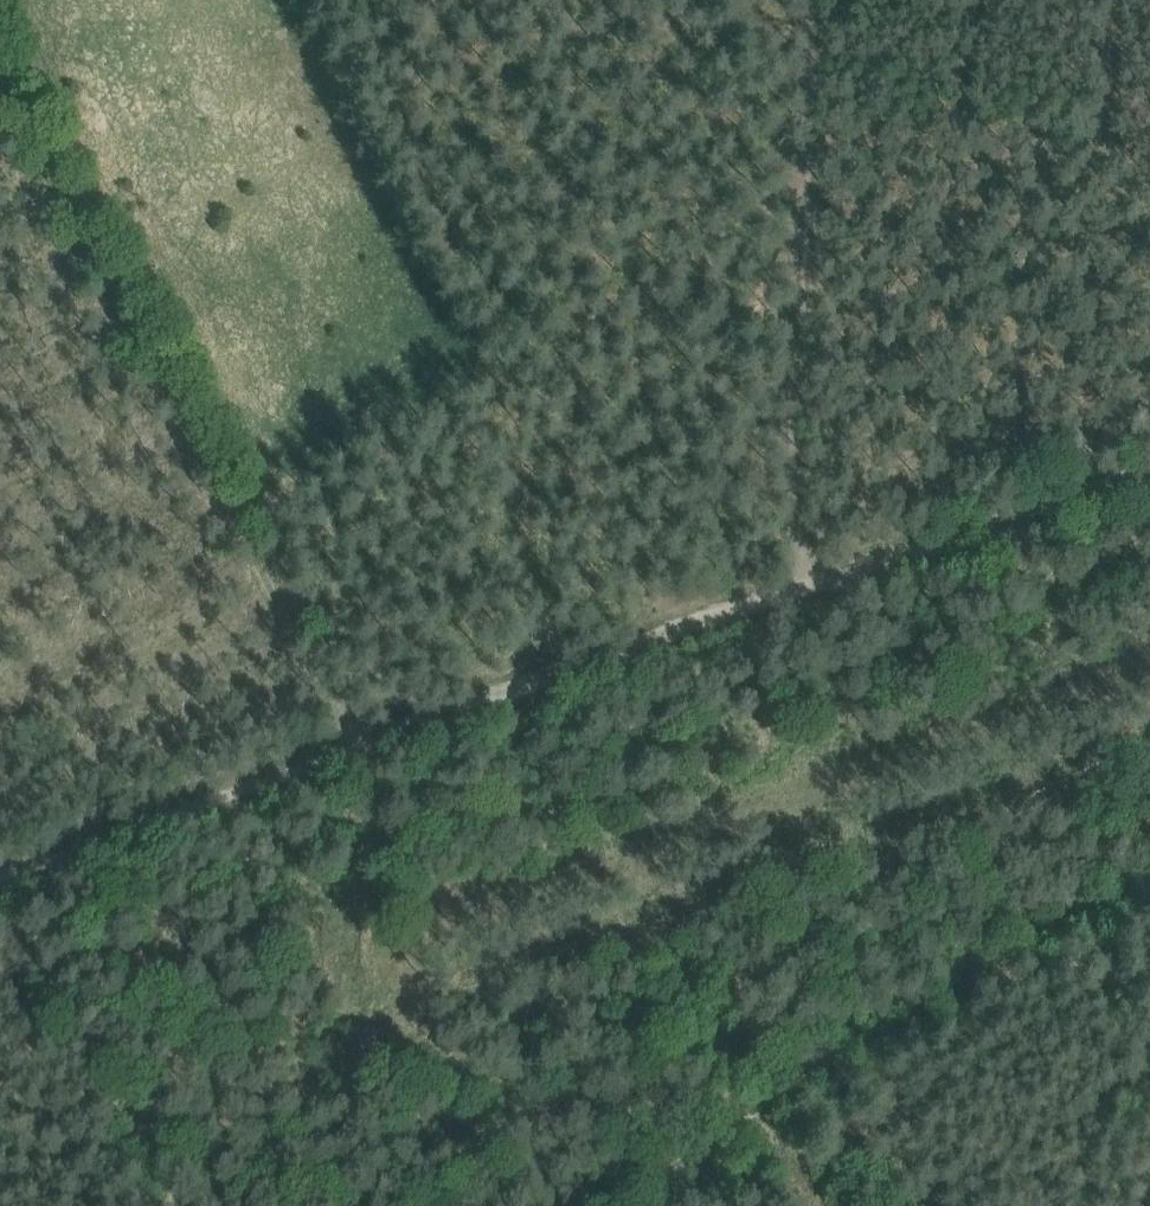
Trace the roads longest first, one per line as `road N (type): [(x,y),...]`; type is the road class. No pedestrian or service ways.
road 1 (track): [(1149,467),(346,750)]
road 2 (track): [(0,63),(231,505),(346,750)]
road 3 (track): [(816,0),(777,596)]
road 4 (track): [(346,750),(0,869)]
road 5 (track): [(0,875),(109,1068)]
road 6 (track): [(109,1068),(191,1205)]

